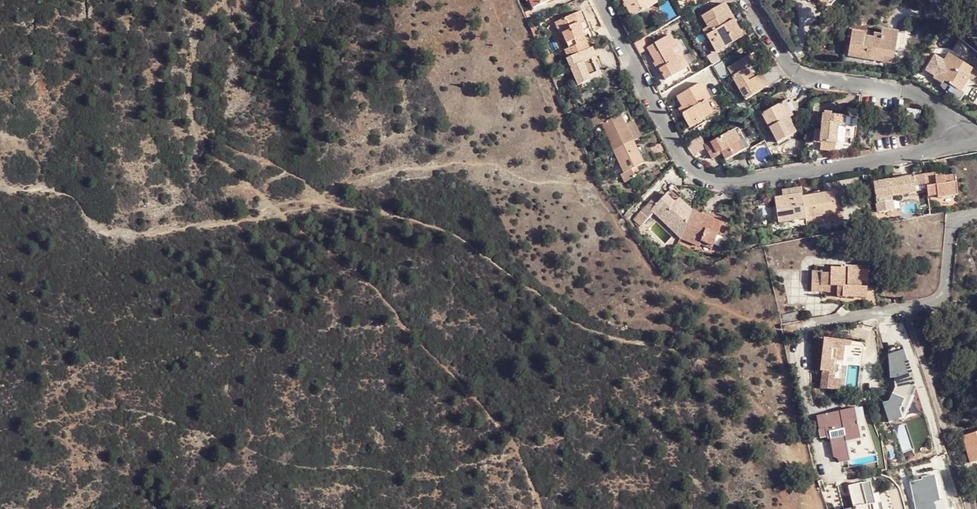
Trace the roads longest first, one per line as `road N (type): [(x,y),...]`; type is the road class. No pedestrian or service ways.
road 1 (residential): [(601,0),(688,167),(730,182),(816,170)]
road 2 (residential): [(958,144),(949,117),(920,96),(797,74),(746,0)]
road 3 (residential): [(913,304),(806,329),(799,377),(827,470)]
road 4 (residential): [(816,170),(958,144)]
road 5 (residential): [(976,214),(952,223),(941,295),(913,304)]

